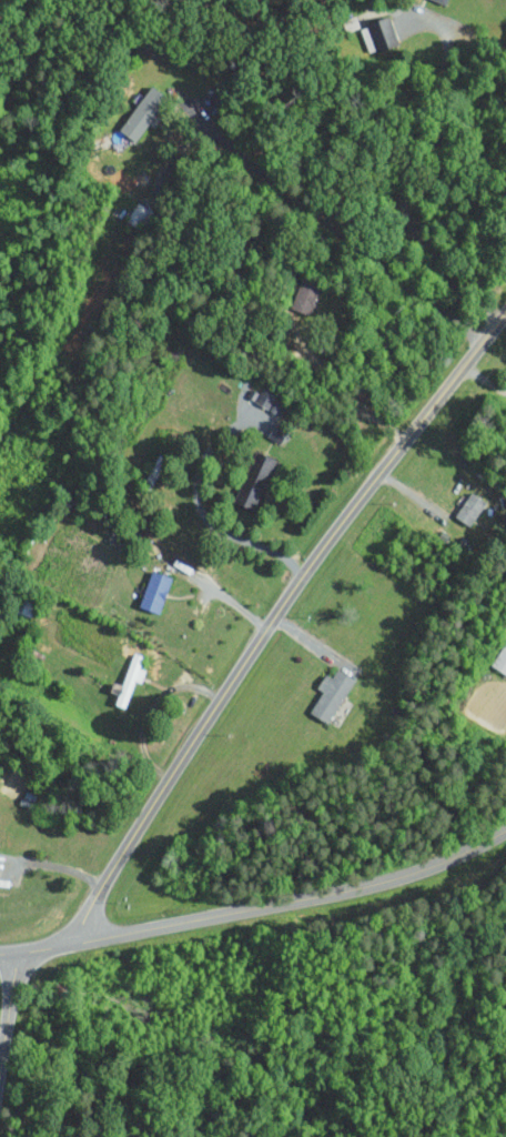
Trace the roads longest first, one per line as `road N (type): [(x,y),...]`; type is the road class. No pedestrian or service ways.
road 1 (residential): [(505,313),(265,627),(77,942)]
road 2 (tertiary): [(505,827),(467,851),(367,886),(0,954)]

